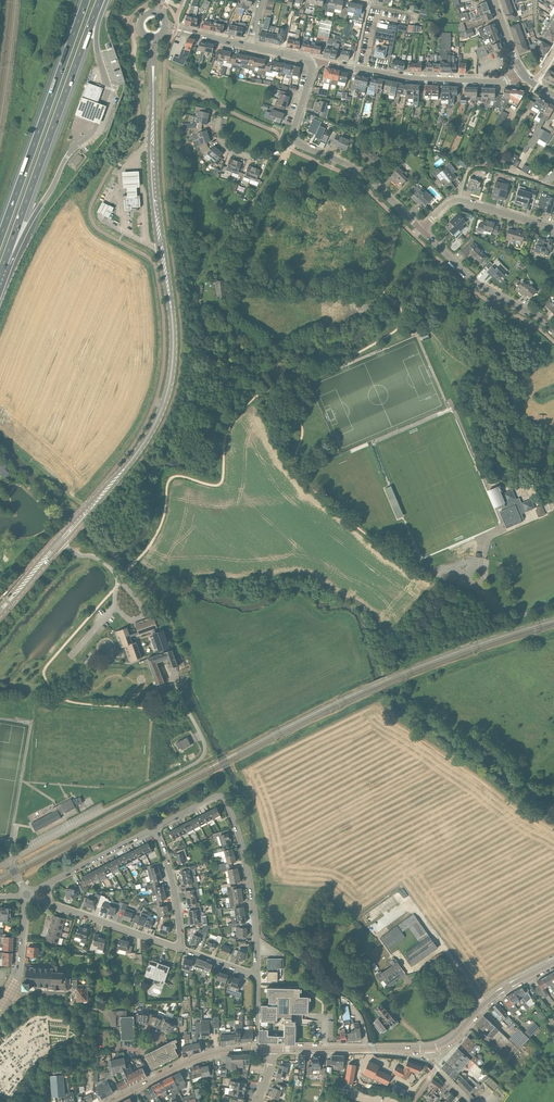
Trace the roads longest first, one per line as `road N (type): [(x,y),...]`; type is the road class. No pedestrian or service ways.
road 1 (secondary): [(61,540),(140,448),(170,379),(153,73)]
road 2 (unclassified): [(8,861),(202,759),(205,742),(174,684)]
road 3 (motorway): [(4,263),(95,12)]
road 4 (motorway): [(86,0),(0,238)]
road 5 (residential): [(522,73),(497,82),(416,79),(311,62)]
road 6 (unclassified): [(257,976),(246,866),(222,795)]
road 7 (track): [(553,751),(526,774),(419,697)]
road 8 (tertiary): [(553,330),(478,283),(423,231)]
road 9 (tertiary): [(272,1049),(428,1048)]
road 10 (tertiary): [(111,1101),(198,1058),(256,1049)]
road 11 (tertiary): [(428,1048),(450,1041),(496,995),(553,963)]
road 12 (track): [(202,279),(257,209),(283,152)]
road 13 (residential): [(553,228),(456,199),(423,231)]
road 14 (unclassified): [(181,950),(49,904)]
road 15 (tertiary): [(405,212),(361,173),(297,141)]
road 16 (unclassified): [(181,950),(175,893),(154,828)]

